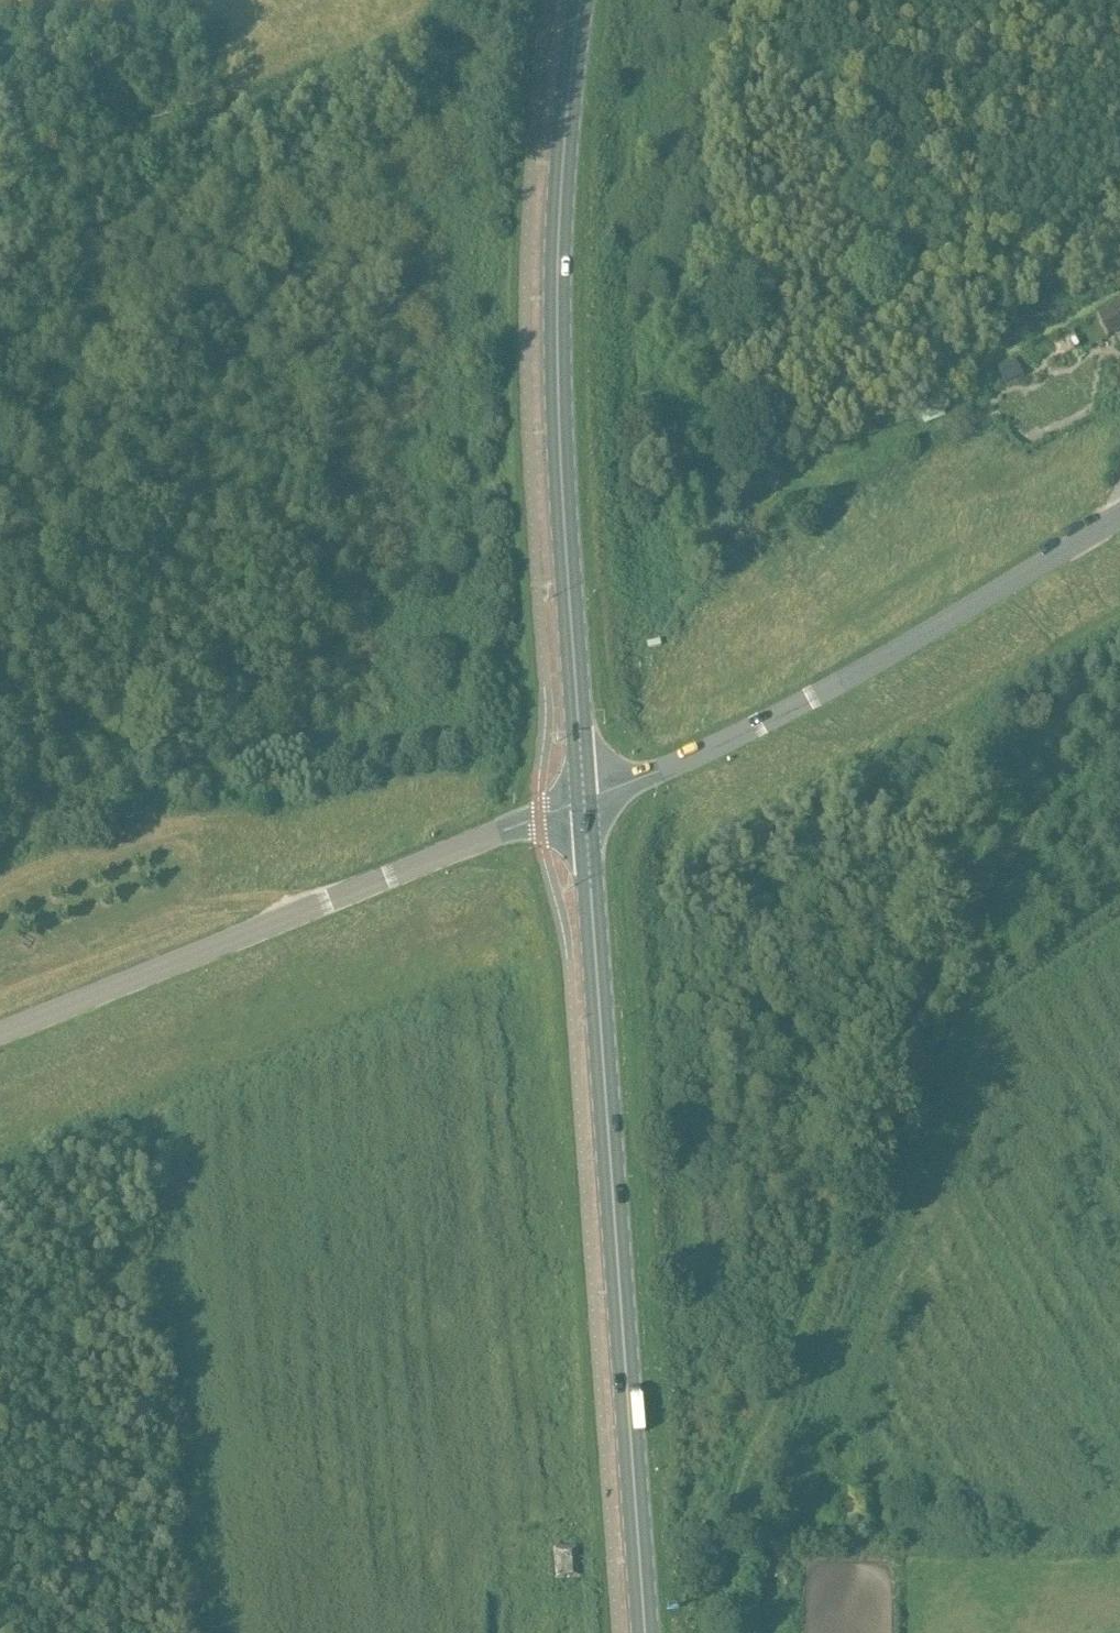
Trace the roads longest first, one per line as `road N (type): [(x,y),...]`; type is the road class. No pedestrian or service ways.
road 1 (primary): [(646,1632),(581,800)]
road 2 (primary): [(581,800),(560,448),(564,149),(580,0)]
road 3 (tertiary): [(0,1036),(581,800)]
road 4 (tertiary): [(581,800),(764,724),(1119,520)]
road 5 (track): [(722,1509),(720,1632)]

